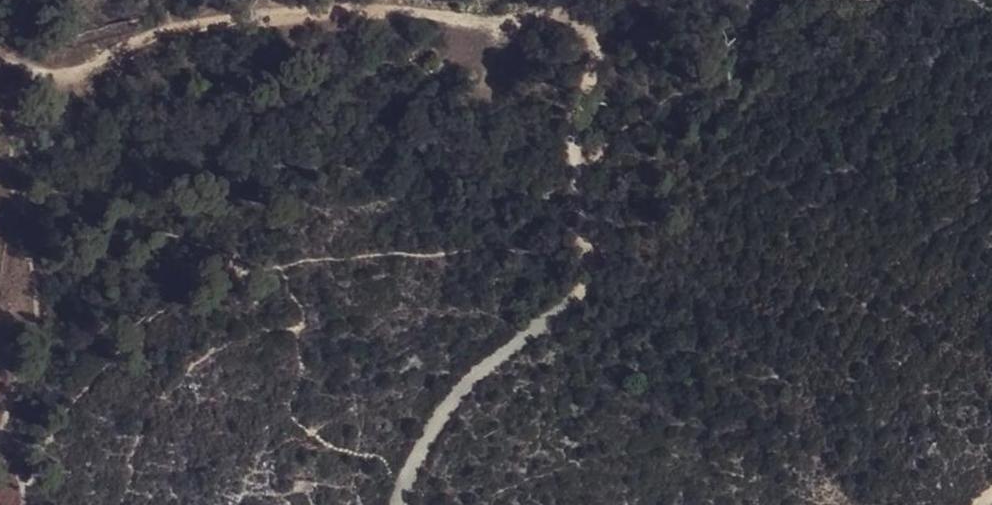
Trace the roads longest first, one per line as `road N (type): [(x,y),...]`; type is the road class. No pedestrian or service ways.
road 1 (track): [(0,58),(37,72),(79,70),(145,37),(214,19),(354,7),(491,22),(535,12),(582,18),(597,43),(578,179),(593,274),(584,296),(476,374),(446,412),(396,504)]

